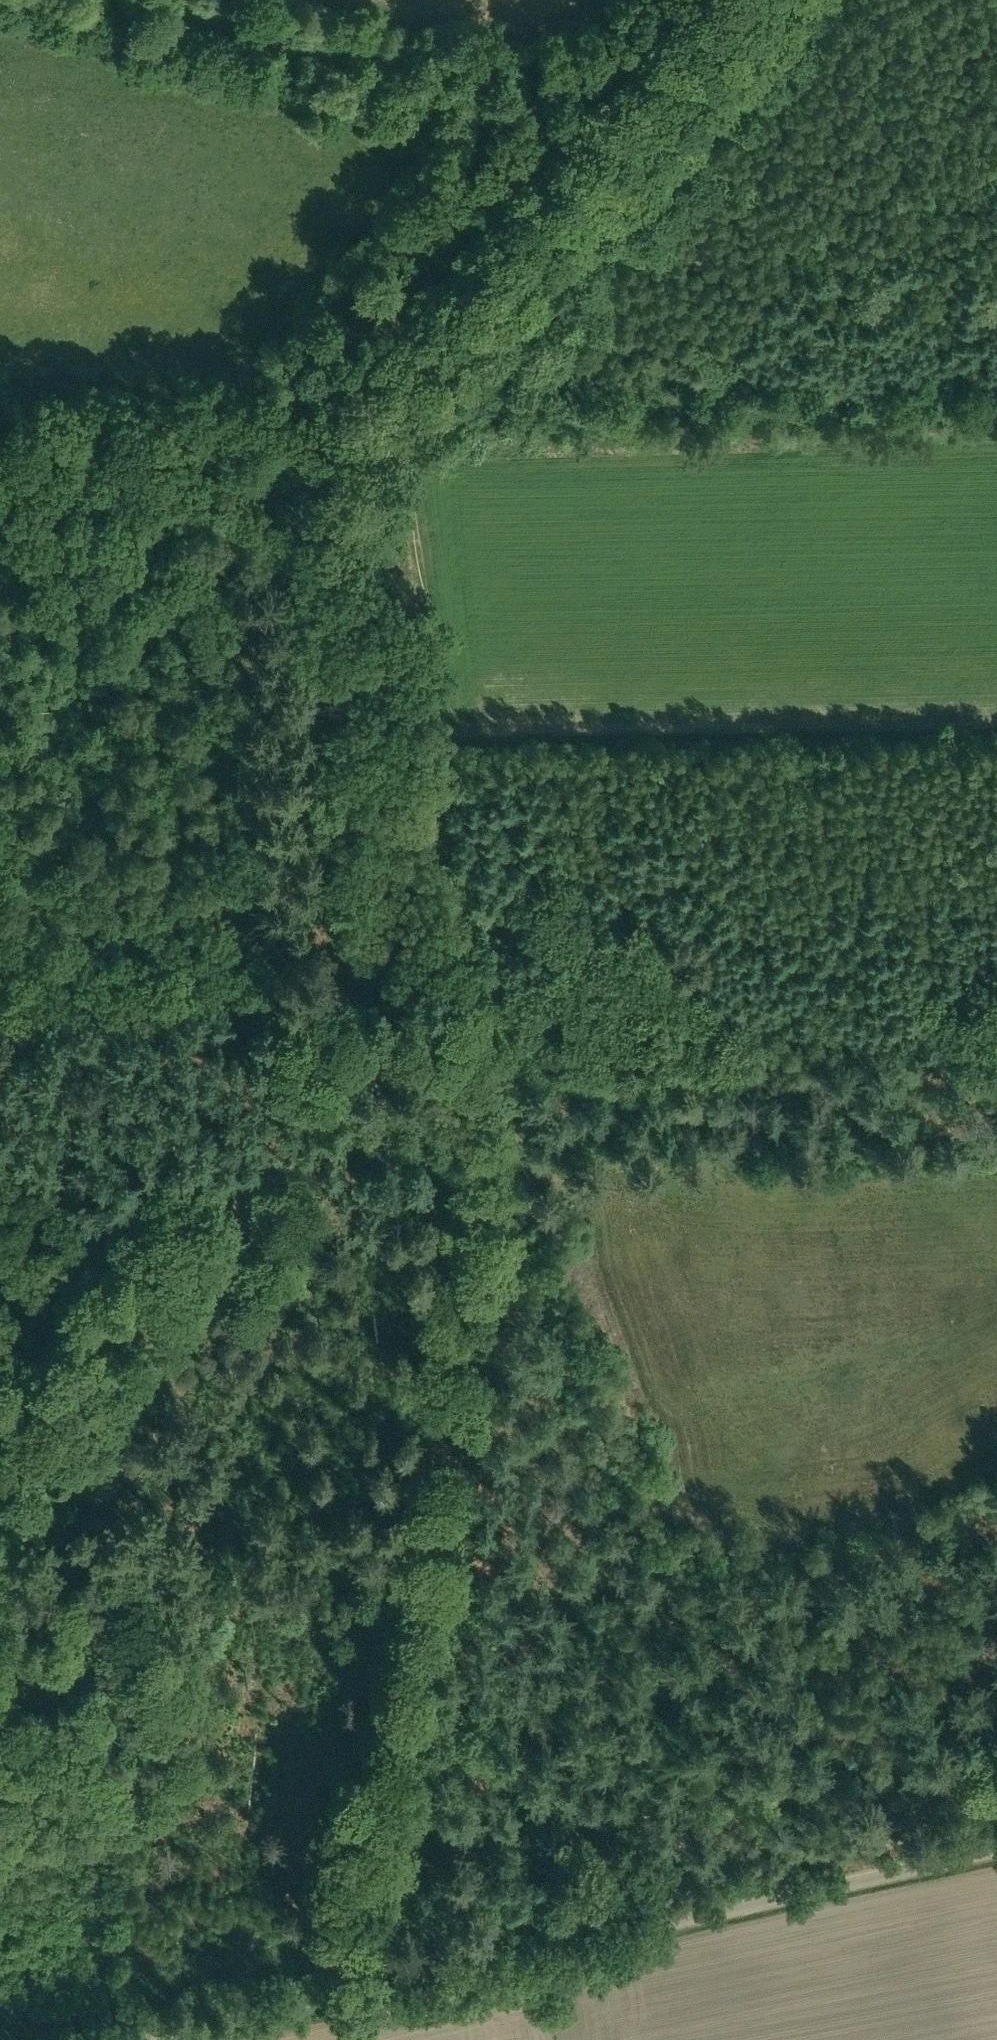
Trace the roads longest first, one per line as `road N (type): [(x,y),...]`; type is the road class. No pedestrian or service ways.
road 1 (unclassified): [(147,2039),(996,1852)]

